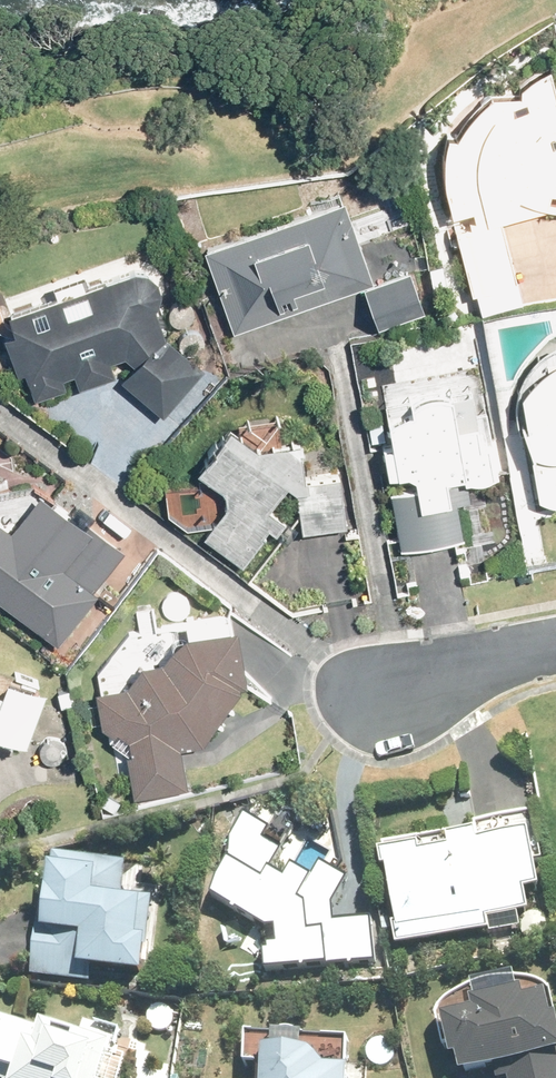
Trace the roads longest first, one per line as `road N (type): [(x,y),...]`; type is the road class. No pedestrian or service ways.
road 1 (residential): [(382,699),(555,646)]

